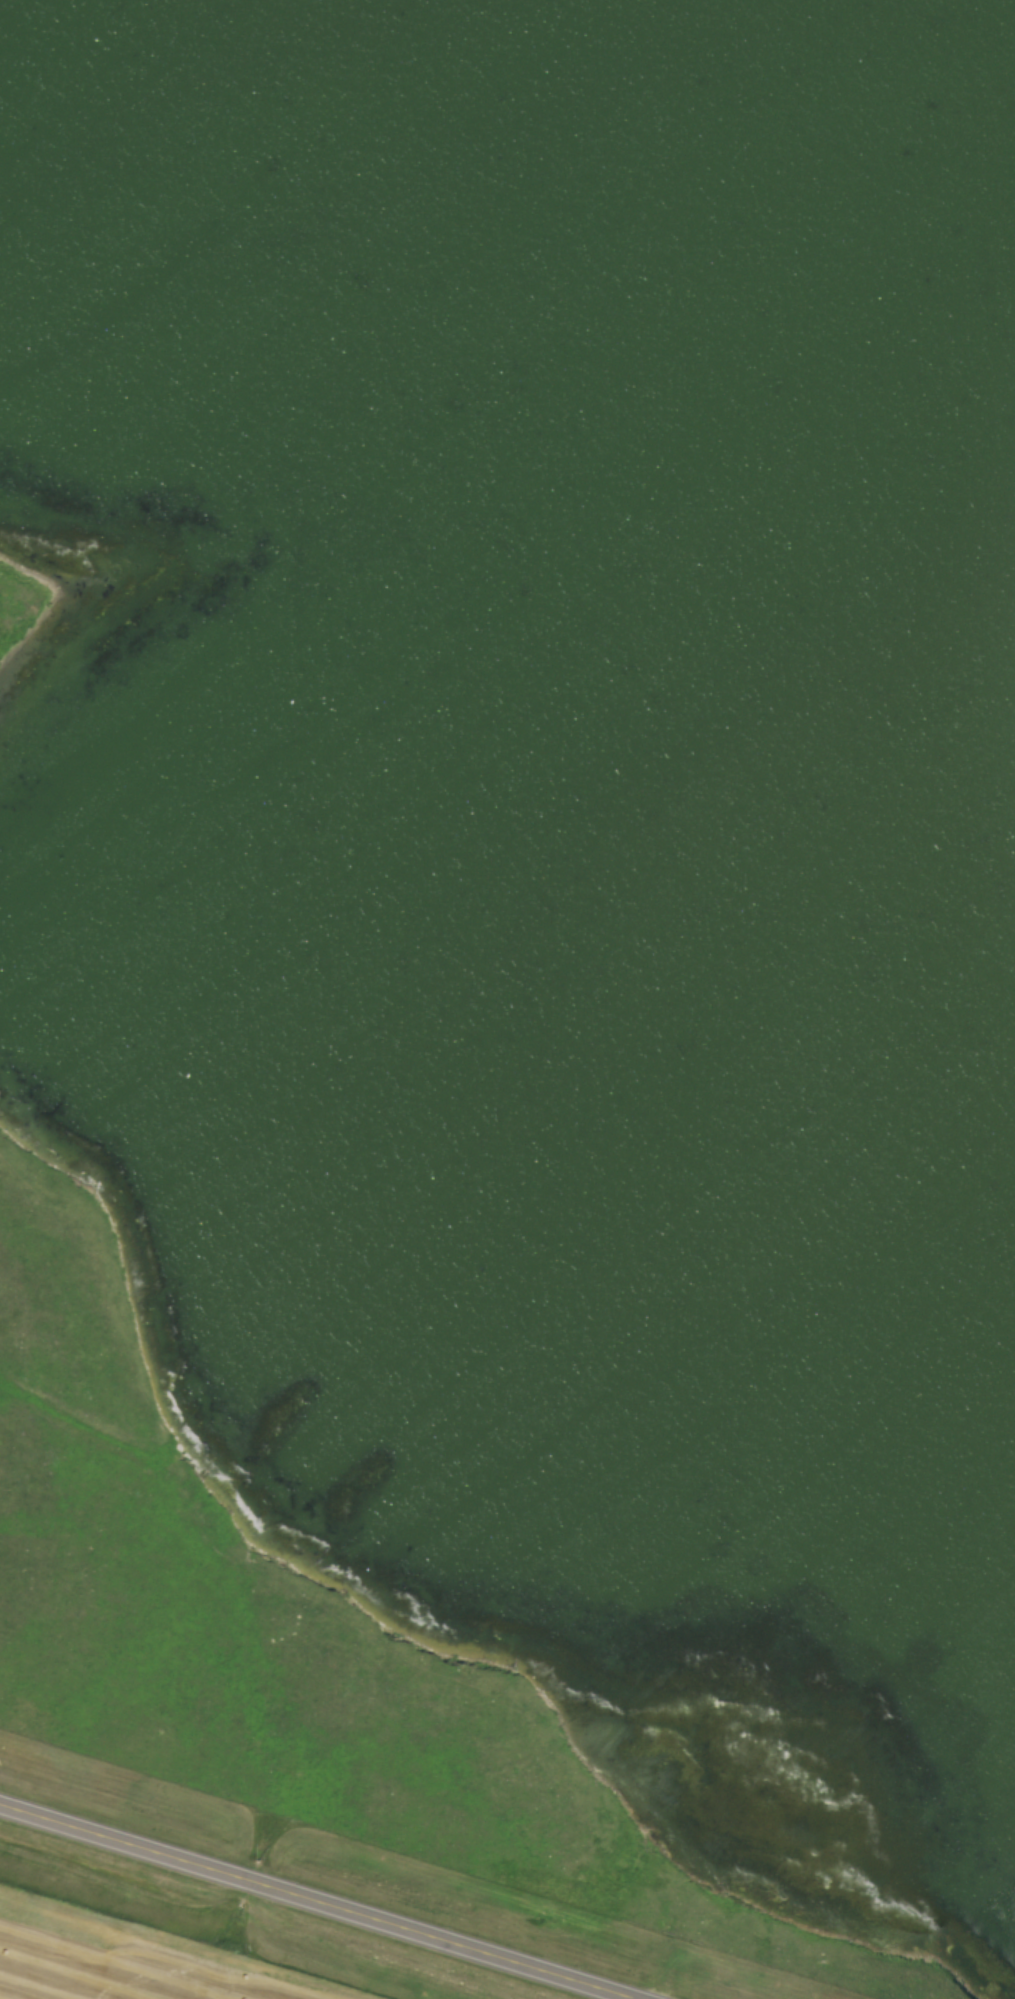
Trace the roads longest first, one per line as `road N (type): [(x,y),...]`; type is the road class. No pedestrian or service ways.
road 1 (secondary): [(0,1813),(614,1998)]

